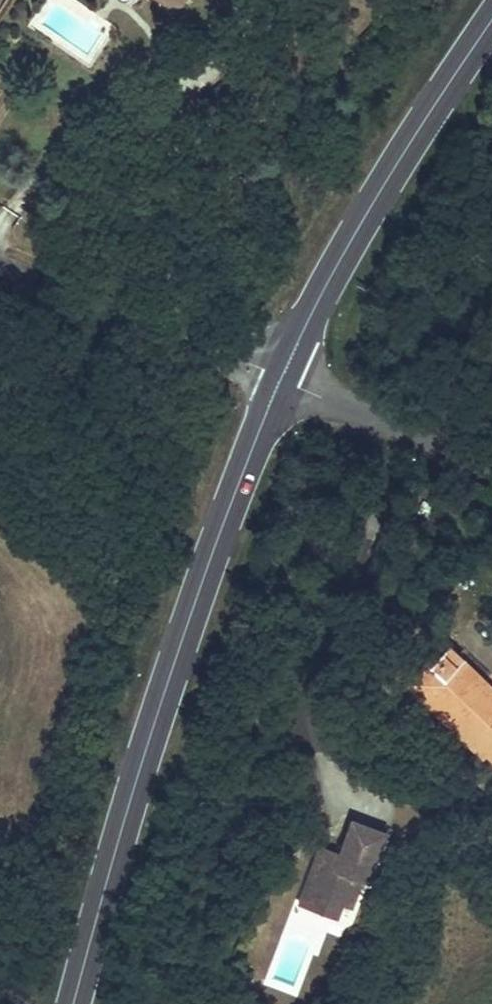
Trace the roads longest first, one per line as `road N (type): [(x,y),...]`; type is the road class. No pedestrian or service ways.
road 1 (secondary): [(280,380),(193,610),(74,1003)]
road 2 (secondary): [(491,18),(325,284),(280,380)]
road 3 (residential): [(0,254),(280,380)]
road 4 (residential): [(280,380),(491,466)]

